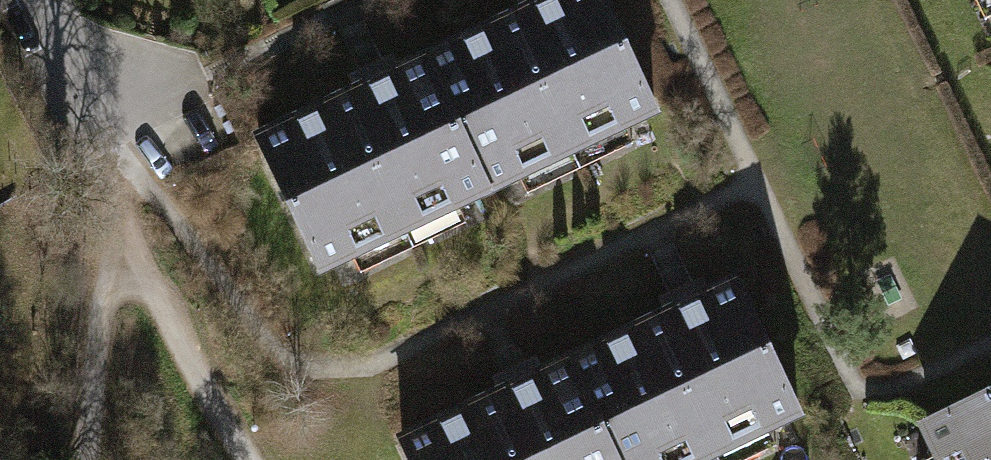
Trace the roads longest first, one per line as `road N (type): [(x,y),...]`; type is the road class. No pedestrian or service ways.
road 1 (track): [(94,133),(249,459)]
road 2 (track): [(94,133),(114,257),(88,459)]
road 3 (residential): [(31,0),(94,133)]

